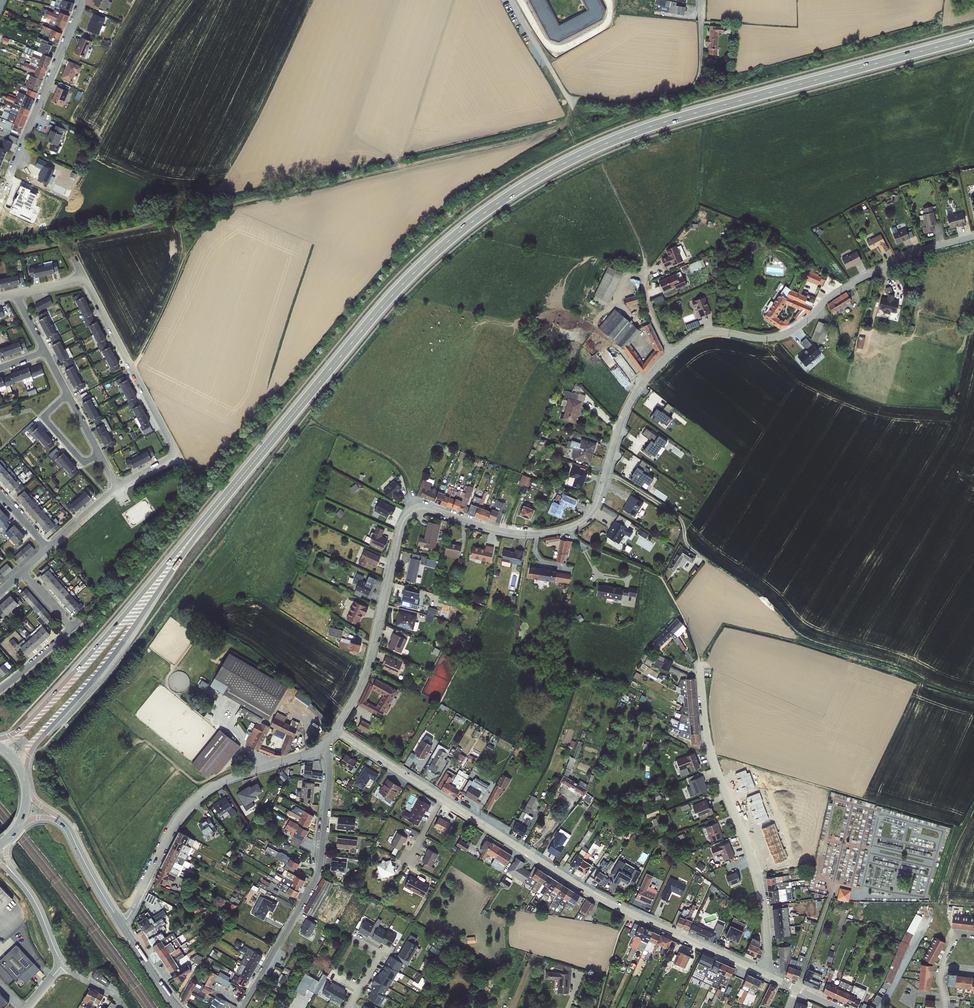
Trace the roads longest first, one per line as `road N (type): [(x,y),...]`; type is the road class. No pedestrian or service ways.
road 1 (trunk): [(973,37),(639,130),(519,189),(401,285),(196,531)]
road 2 (residential): [(335,731),(366,679),(408,515),(429,508),(520,535),(587,519),(624,414),(672,355)]
road 3 (residential): [(335,731),(583,889),(765,975)]
road 4 (track): [(921,685),(917,676),(800,638),(768,604),(693,551),(680,518),(606,474)]
road 5 (residential): [(672,355),(712,330),(759,339),(795,331),(837,294),(893,264),(973,238)]
road 6 (residential): [(511,0),(567,98),(622,105),(695,85),(702,0)]
road 7 (residential): [(765,975),(761,886),(708,748),(700,672)]
road 8 (trunk): [(20,768),(108,663),(196,531)]
road 9 (residential): [(122,926),(198,800),(327,741)]
road 10 (trunk): [(196,531),(64,683),(0,742)]
road 11 (residential): [(244,1007),(322,869),(327,741)]
road 12 (residential): [(85,279),(178,456)]
road 13 (residential): [(85,0),(8,179)]
road 14 (track): [(133,371),(184,264),(177,194)]
road 15 (secondary): [(122,926),(58,819)]

